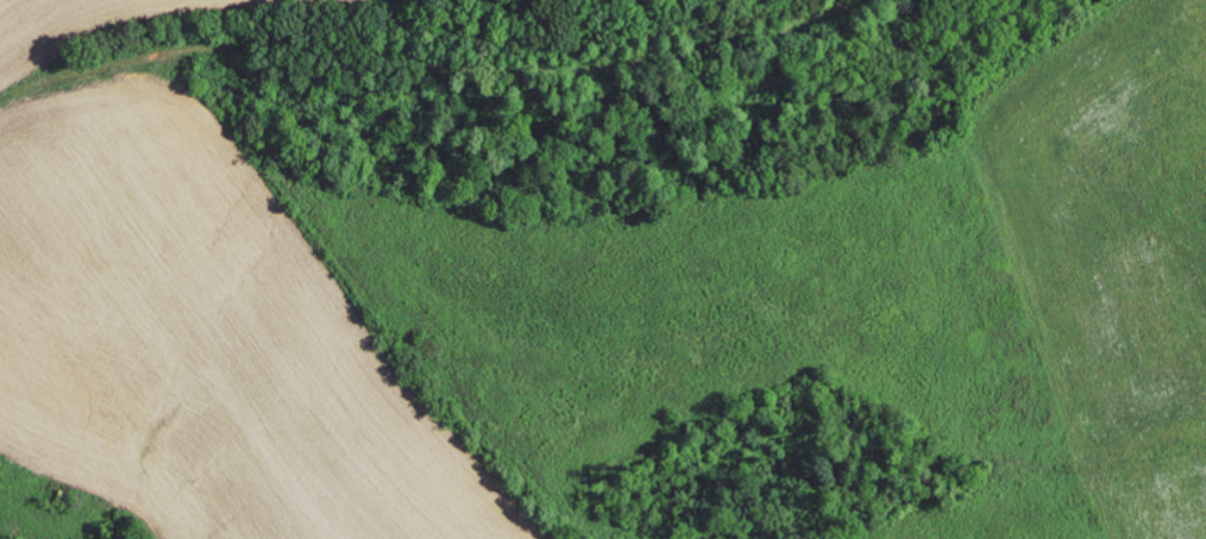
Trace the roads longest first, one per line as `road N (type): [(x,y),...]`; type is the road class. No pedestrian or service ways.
road 1 (residential): [(842,0),(716,48),(495,75),(278,45)]
road 2 (residential): [(0,102),(149,56),(278,45),(355,0)]

